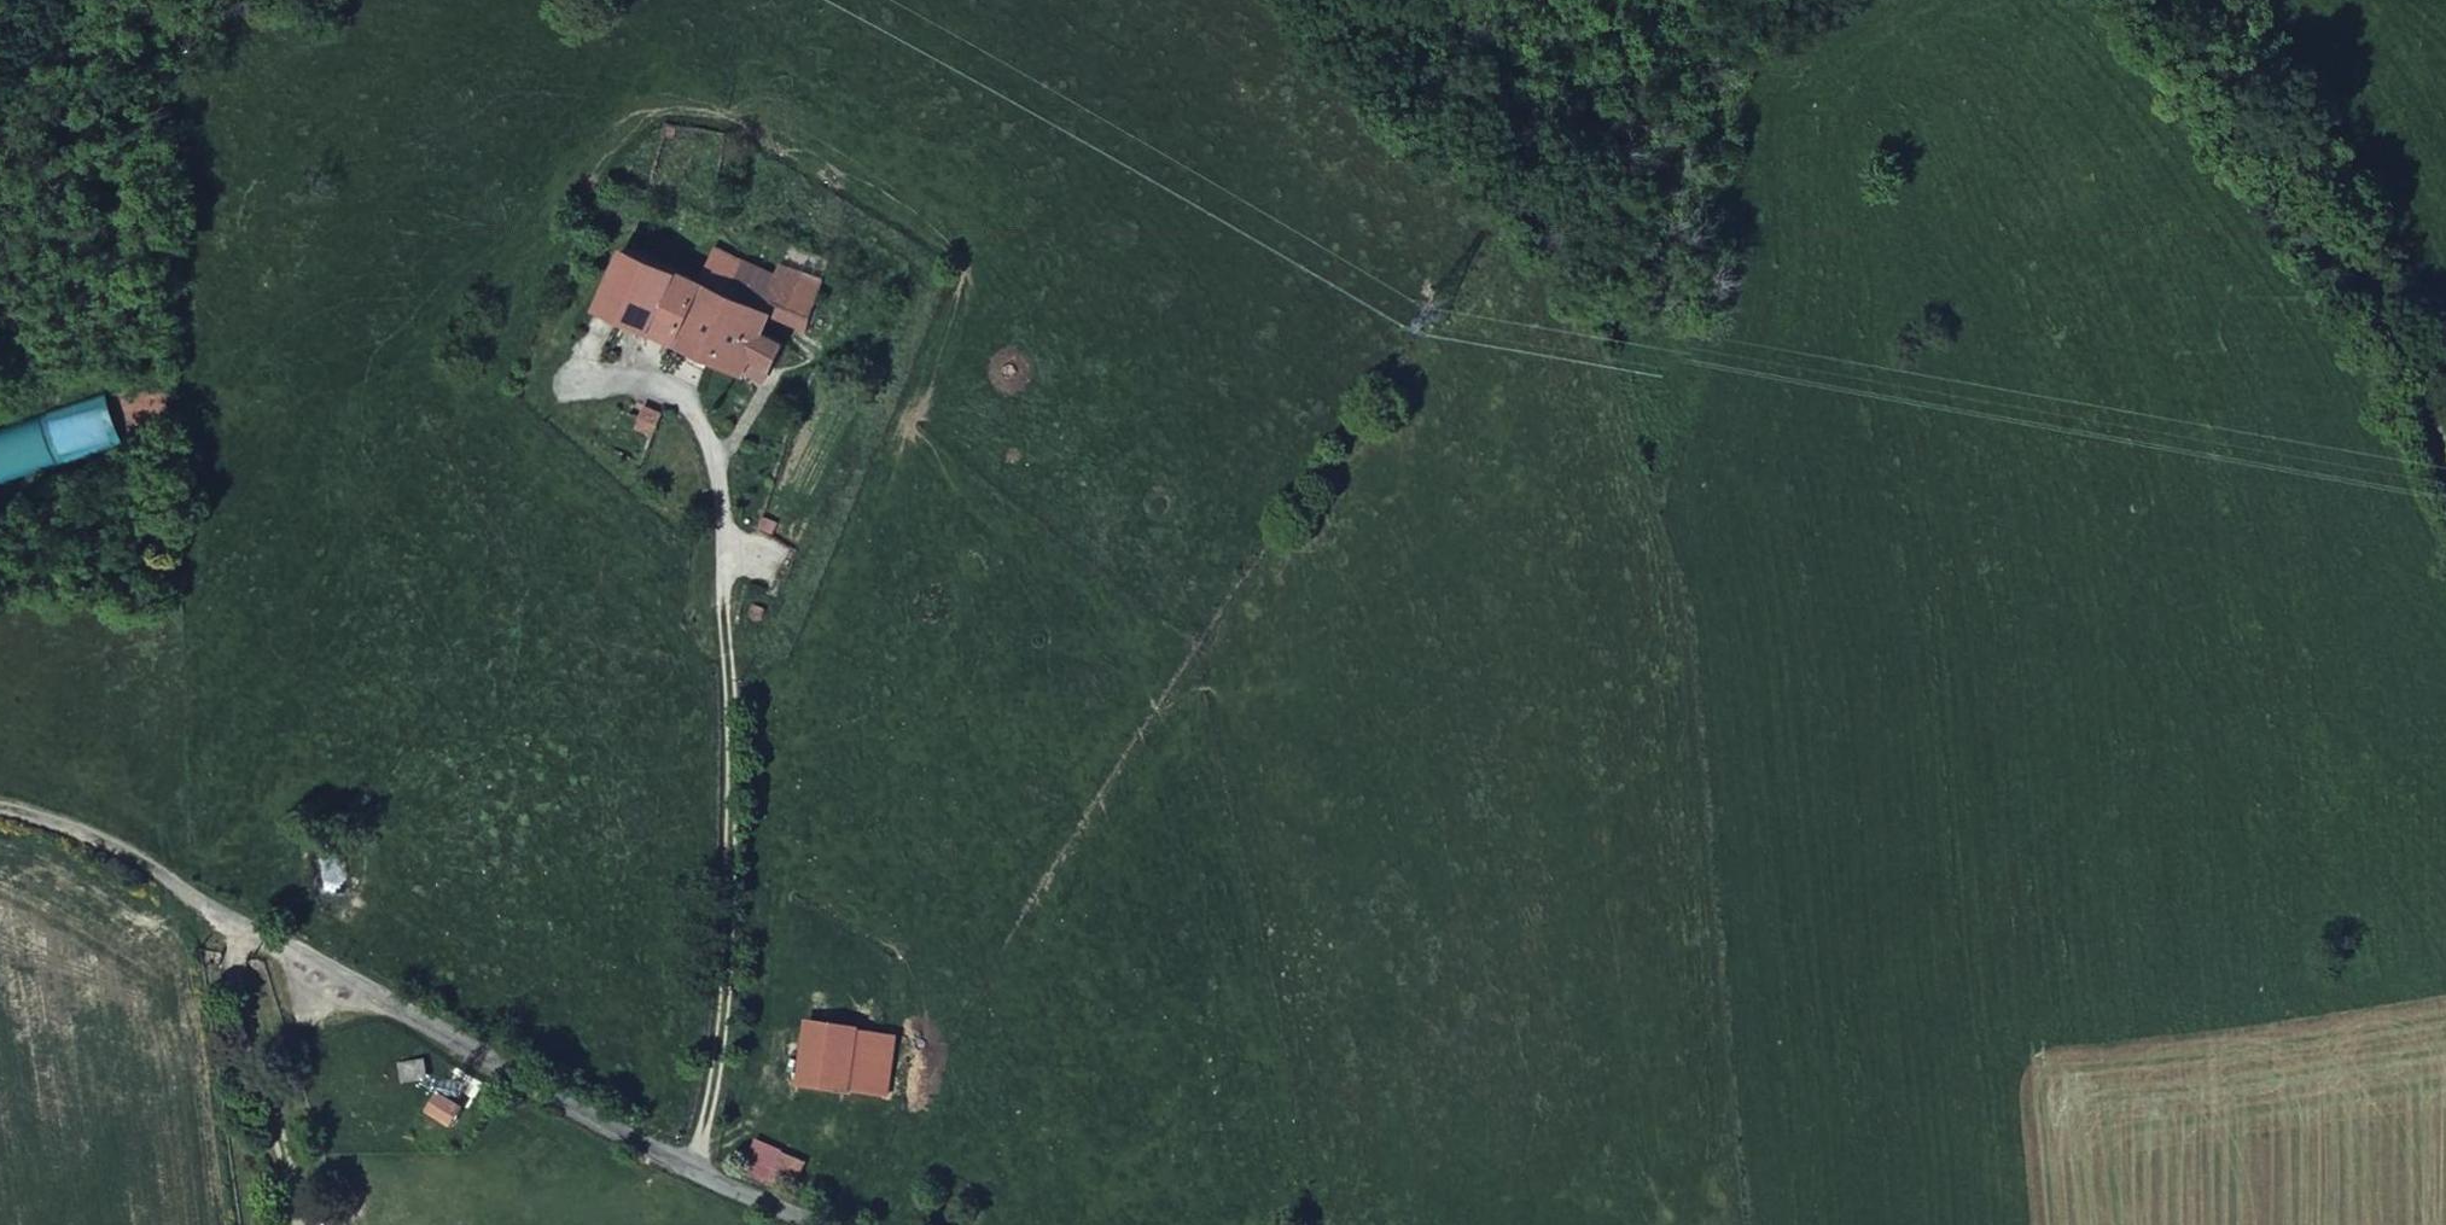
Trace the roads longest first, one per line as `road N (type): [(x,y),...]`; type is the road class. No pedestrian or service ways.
road 1 (unclassified): [(188,897),(629,1138),(830,1224)]
road 2 (track): [(0,808),(65,822),(188,897)]

